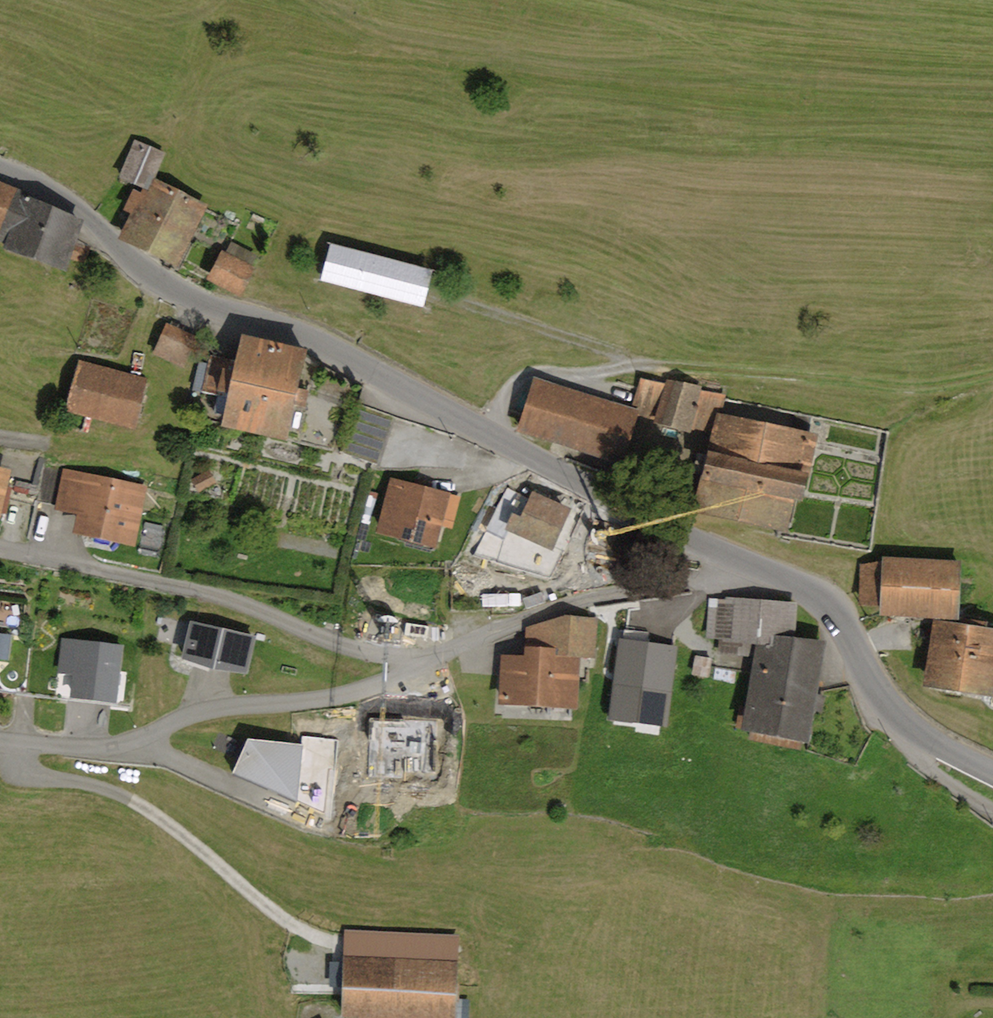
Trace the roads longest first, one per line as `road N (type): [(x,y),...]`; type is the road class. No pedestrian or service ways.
road 1 (tertiary): [(992,773),(893,717),(830,608),(805,587),(686,535),(328,347),(181,294),(71,205),(0,170)]
road 2 (track): [(485,433),(510,393),(534,375),(635,361),(938,389),(992,374)]
road 3 (track): [(316,935),(269,909),(146,809),(116,792),(25,768),(20,742)]
road 4 (track): [(456,299),(635,361)]
road 5 (track): [(287,804),(184,764),(151,734)]

